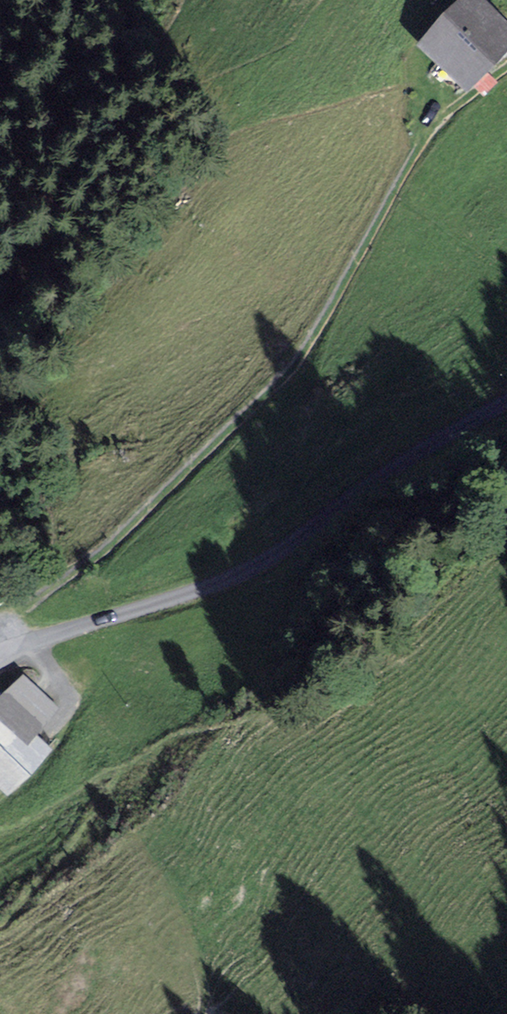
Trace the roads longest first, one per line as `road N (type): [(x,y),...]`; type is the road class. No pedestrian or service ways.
road 1 (track): [(0,640),(27,606),(114,542),(295,366),(427,134),(506,68)]
road 2 (unclassified): [(0,654),(239,574),(506,402)]

